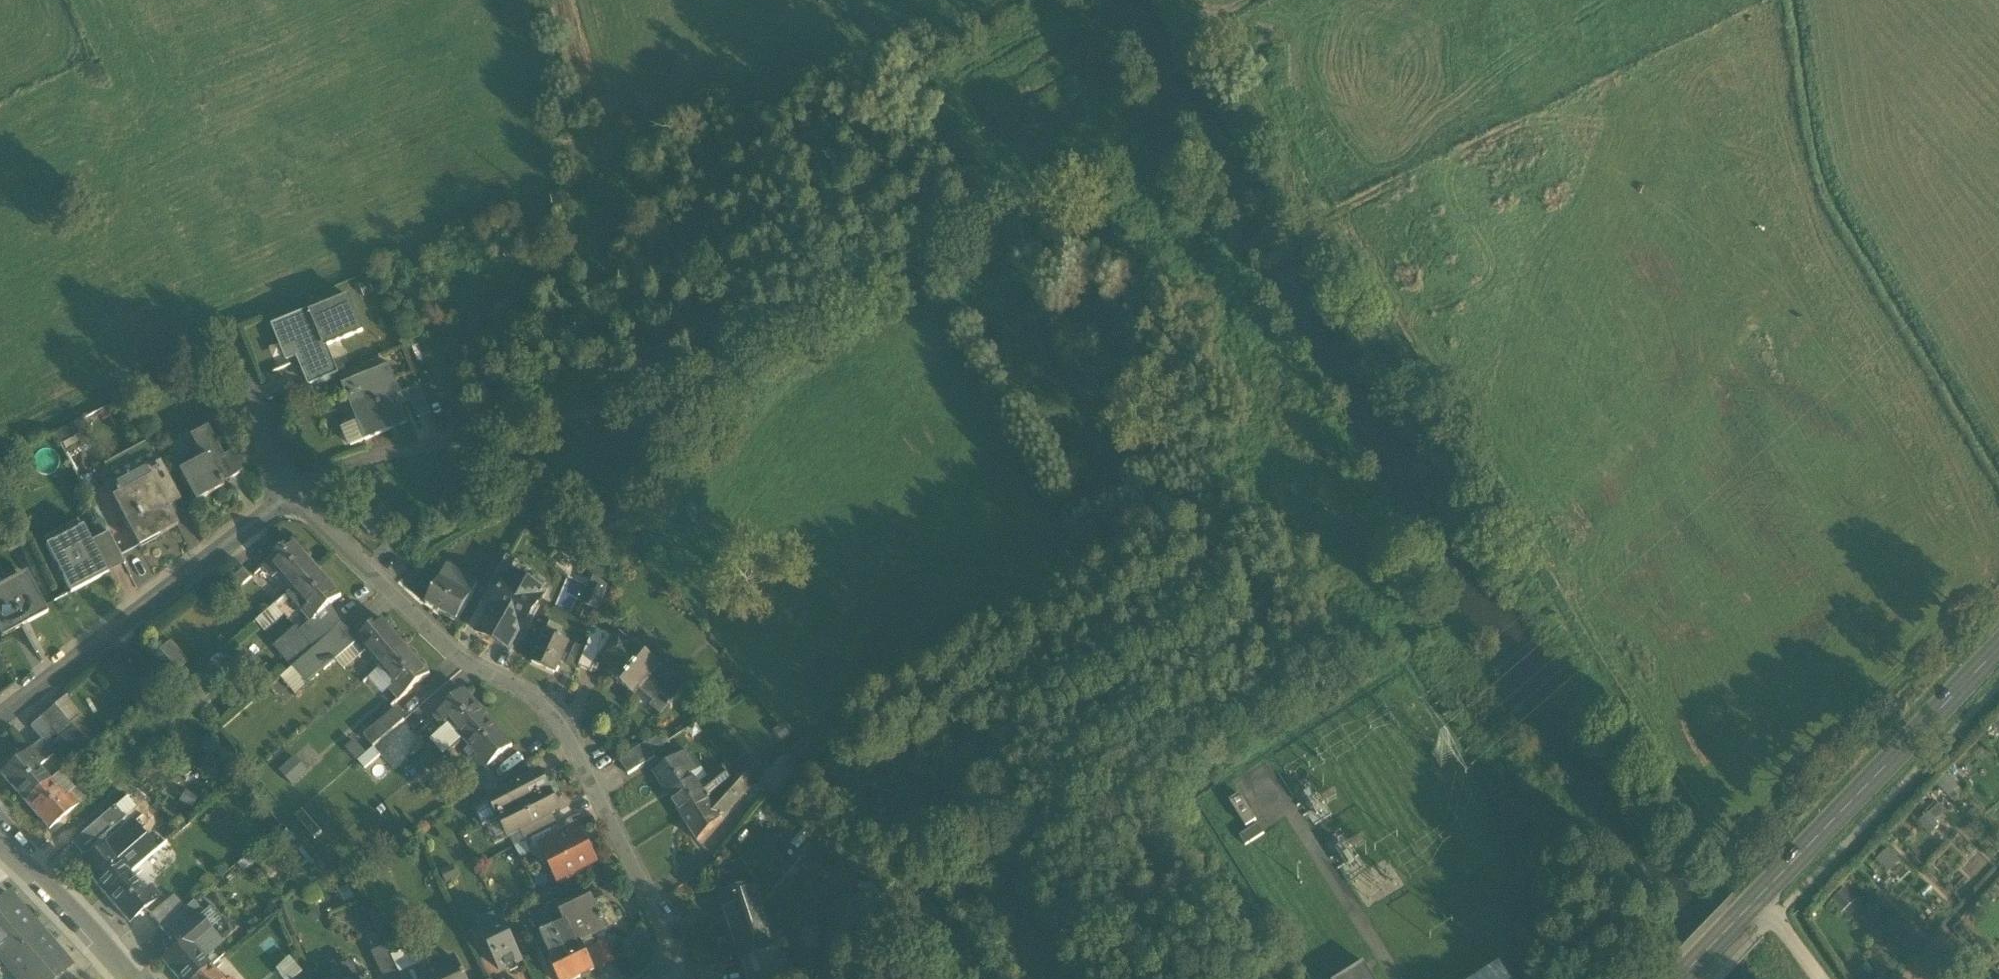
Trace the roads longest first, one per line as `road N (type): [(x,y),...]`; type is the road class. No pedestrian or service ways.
road 1 (residential): [(293,496),(467,663),(555,711),(678,954),(660,978)]
road 2 (track): [(701,372),(1145,111)]
road 3 (secondary): [(1998,649),(1683,978)]
road 4 (residential): [(0,721),(293,496)]
road 5 (track): [(464,445),(598,429),(701,372)]
road 6 (track): [(701,372),(639,144)]
road 7 (residential): [(131,978),(31,864),(0,841)]
road 8 (residential): [(293,496),(343,465),(464,445)]

